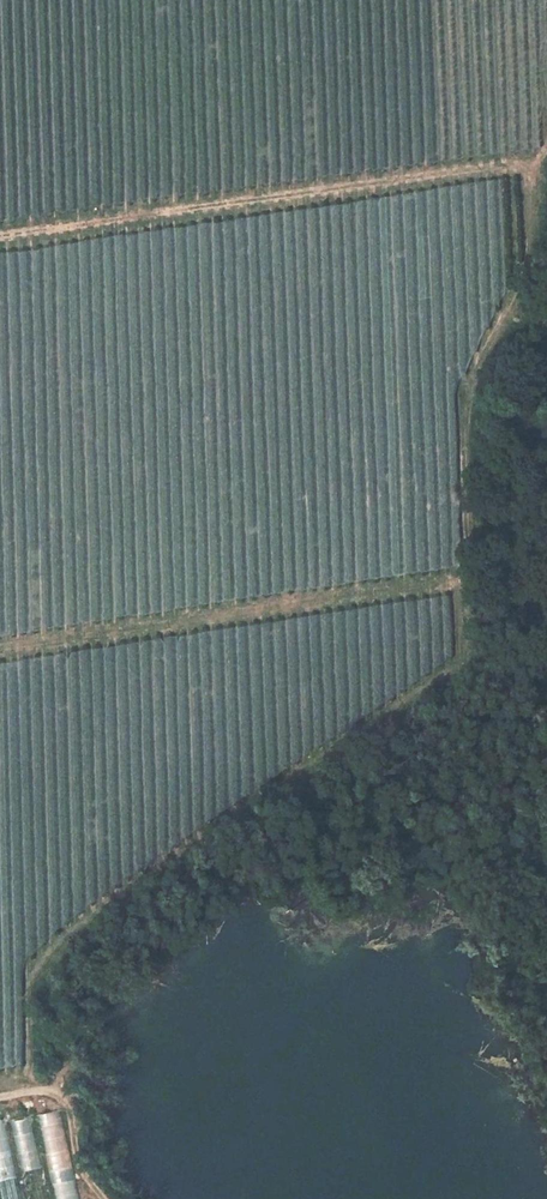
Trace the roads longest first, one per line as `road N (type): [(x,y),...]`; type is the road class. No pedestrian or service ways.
road 1 (track): [(0,235),(534,162)]
road 2 (track): [(0,1096),(58,1088),(77,1159),(101,1198)]

